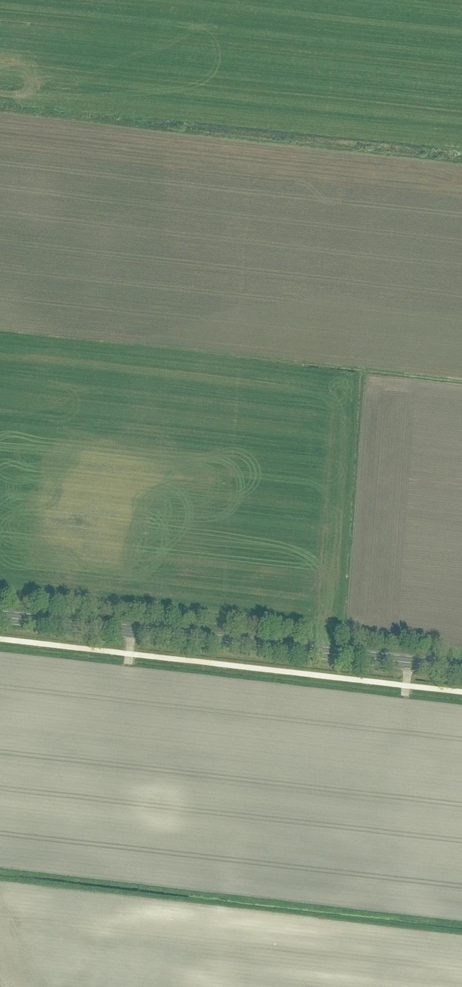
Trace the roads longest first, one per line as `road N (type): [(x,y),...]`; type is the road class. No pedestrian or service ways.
road 1 (track): [(0,92),(461,144)]
road 2 (primary): [(0,618),(461,669)]

